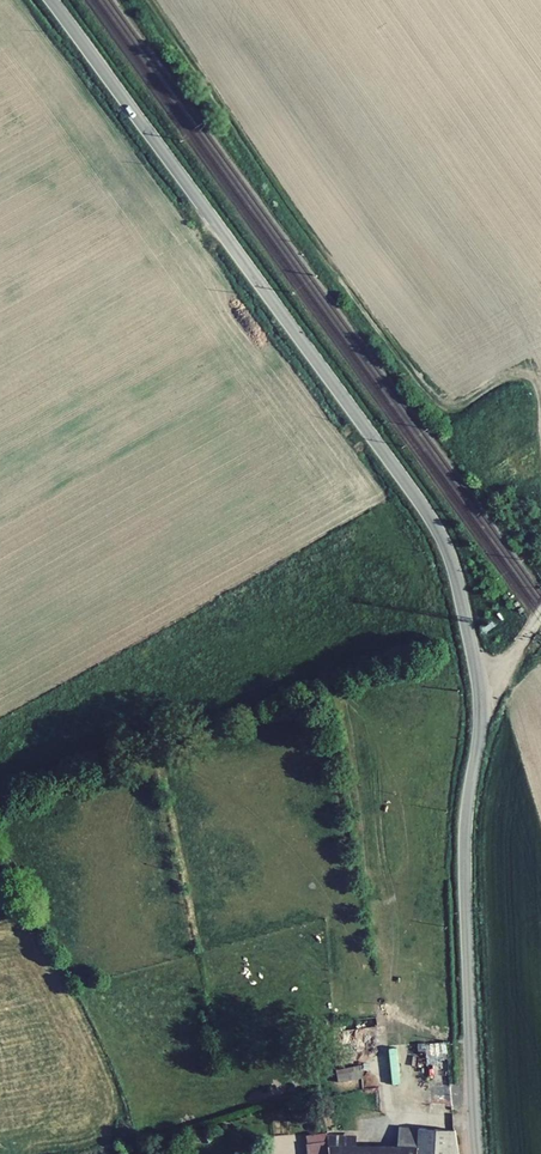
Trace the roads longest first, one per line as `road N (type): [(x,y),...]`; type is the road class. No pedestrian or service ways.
road 1 (tertiary): [(51,0),(435,527),(455,575),(481,701)]
road 2 (tertiary): [(477,1153),(465,862),(481,701)]

